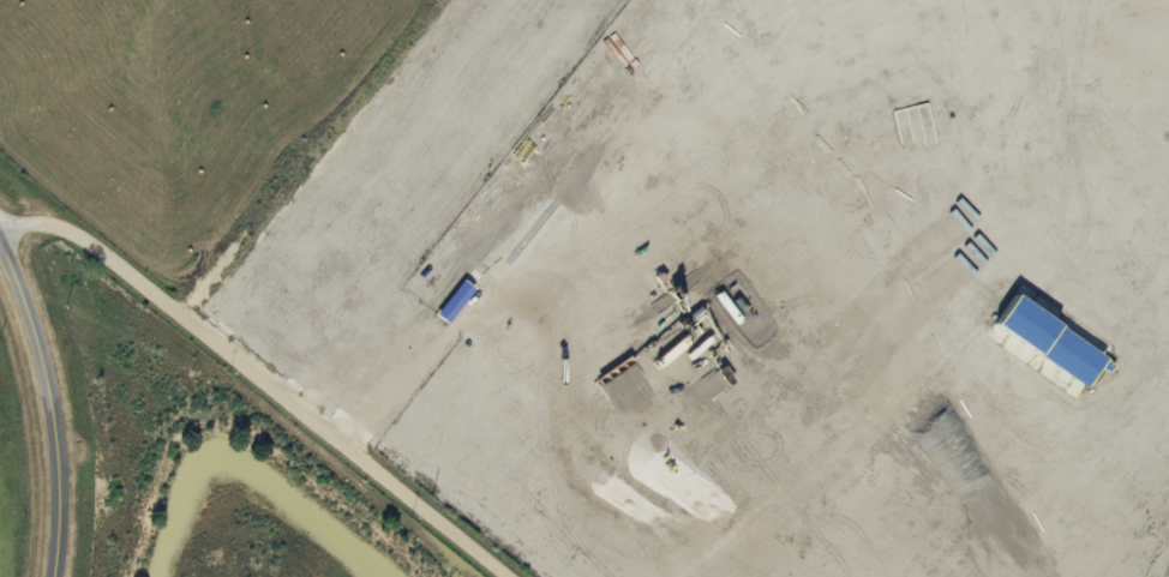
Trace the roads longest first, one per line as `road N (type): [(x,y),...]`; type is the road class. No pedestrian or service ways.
road 1 (residential): [(512,576),(82,235),(53,223),(1,230)]
road 2 (secondary): [(48,576),(61,493),(55,410),(0,229)]

